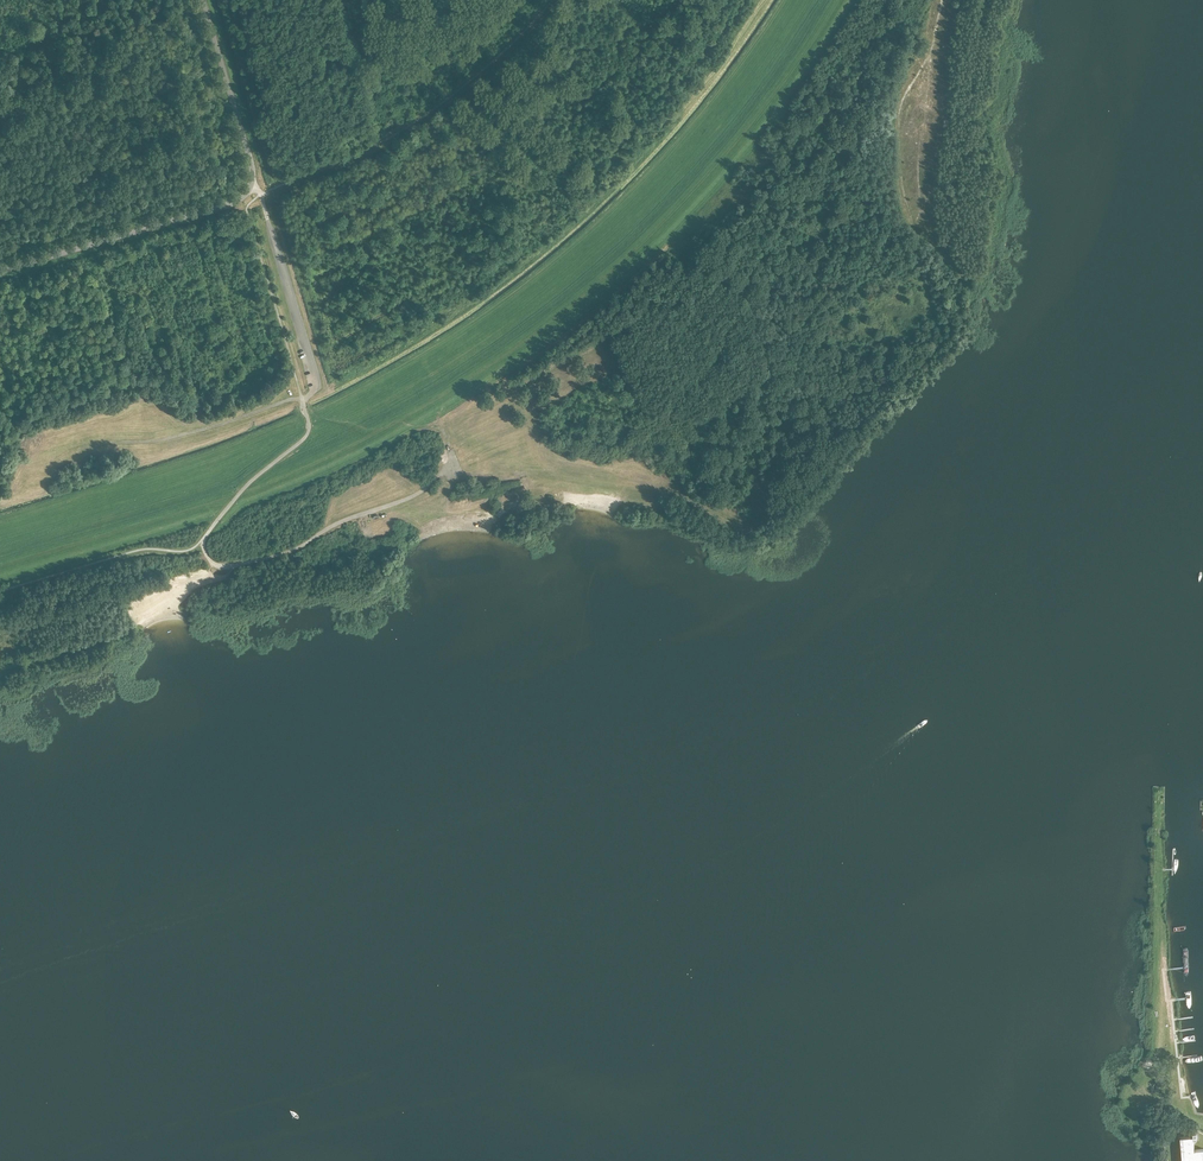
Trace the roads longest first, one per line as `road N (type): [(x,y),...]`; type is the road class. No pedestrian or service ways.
road 1 (unclassified): [(0,273),(243,198),(253,174),(202,0)]
road 2 (track): [(935,0),(918,24),(899,93),(910,233),(935,313)]

